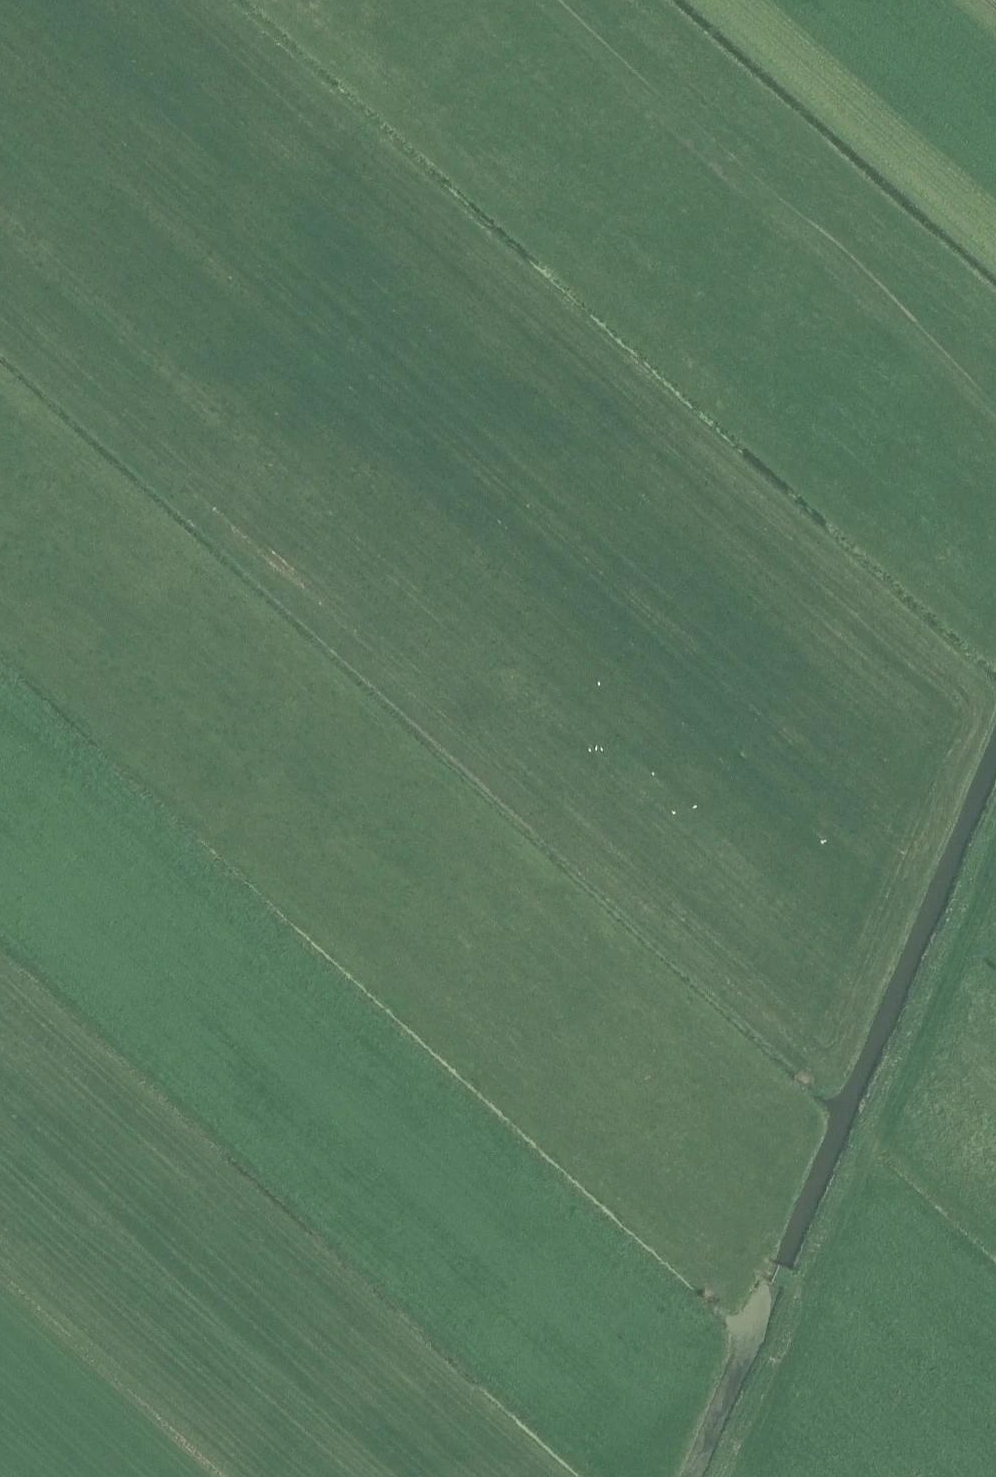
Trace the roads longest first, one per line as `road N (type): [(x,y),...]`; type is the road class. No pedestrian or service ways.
road 1 (track): [(547,0),(774,212),(855,276),(995,415)]

